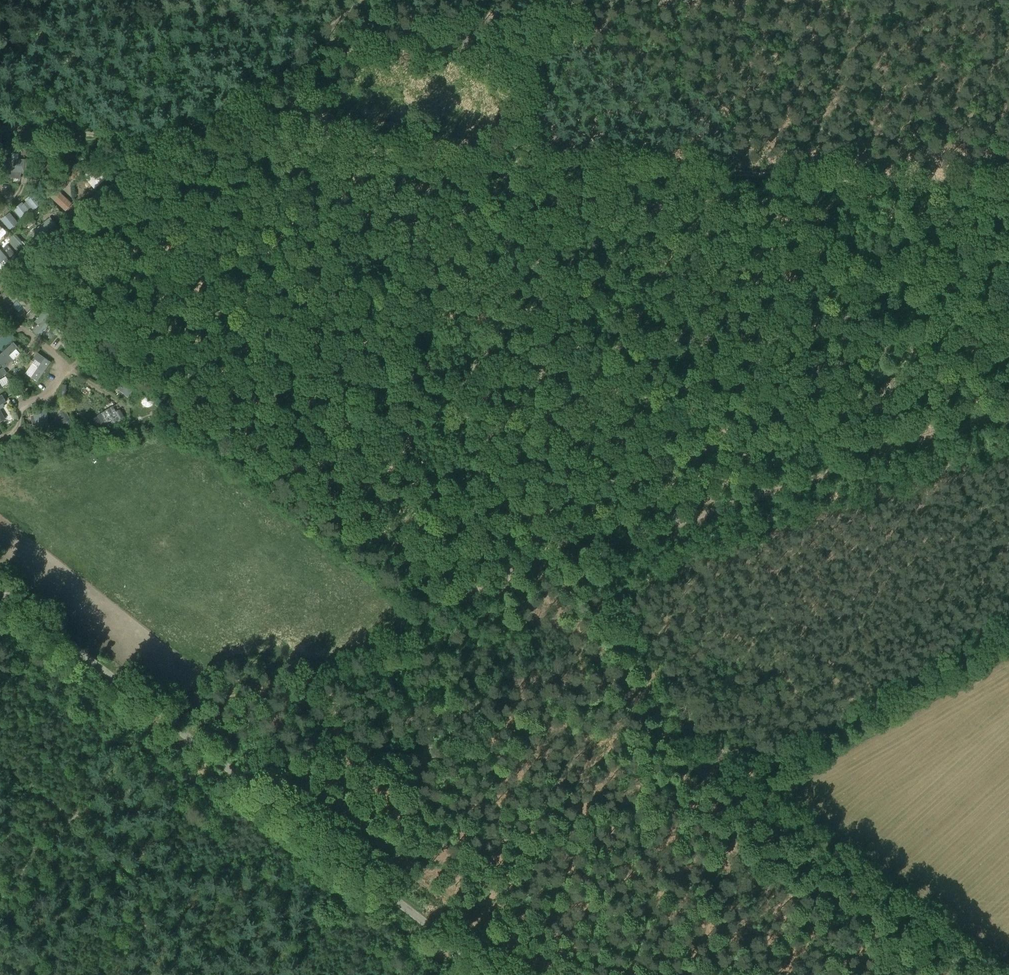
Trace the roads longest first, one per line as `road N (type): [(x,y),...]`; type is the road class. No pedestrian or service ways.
road 1 (track): [(871,312),(202,403),(184,387),(194,144)]
road 2 (track): [(179,143),(1008,191)]
road 3 (unclassified): [(493,974),(0,589)]
road 4 (track): [(595,550),(651,701),(682,757),(968,974)]
road 5 (track): [(1008,411),(595,550)]
road 6 (track): [(708,0),(511,17),(410,17),(324,29)]
road 7 (track): [(170,723),(222,670),(340,664),(434,601)]
road 8 (track): [(902,447),(837,181)]
road 9 (track): [(0,285),(179,143)]
road 10 (track): [(508,362),(507,162)]
road 11 (track): [(324,29),(179,143)]
road 12 (track): [(179,143),(0,132)]
road 13 (track): [(136,415),(0,312)]
road 14 (track): [(595,550),(434,601)]
road 15 (track): [(159,0),(191,133)]

